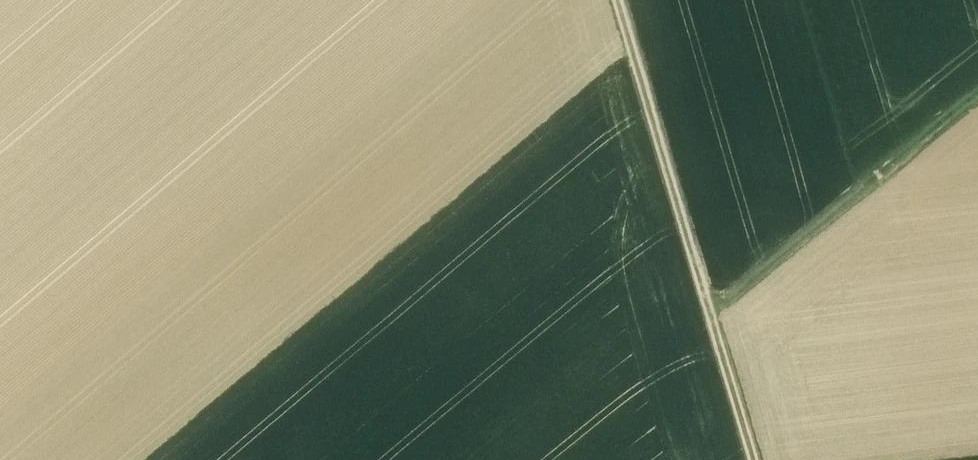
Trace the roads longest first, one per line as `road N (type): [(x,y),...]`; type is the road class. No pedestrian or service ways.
road 1 (track): [(617,0),(751,459)]
road 2 (track): [(977,98),(708,313)]

